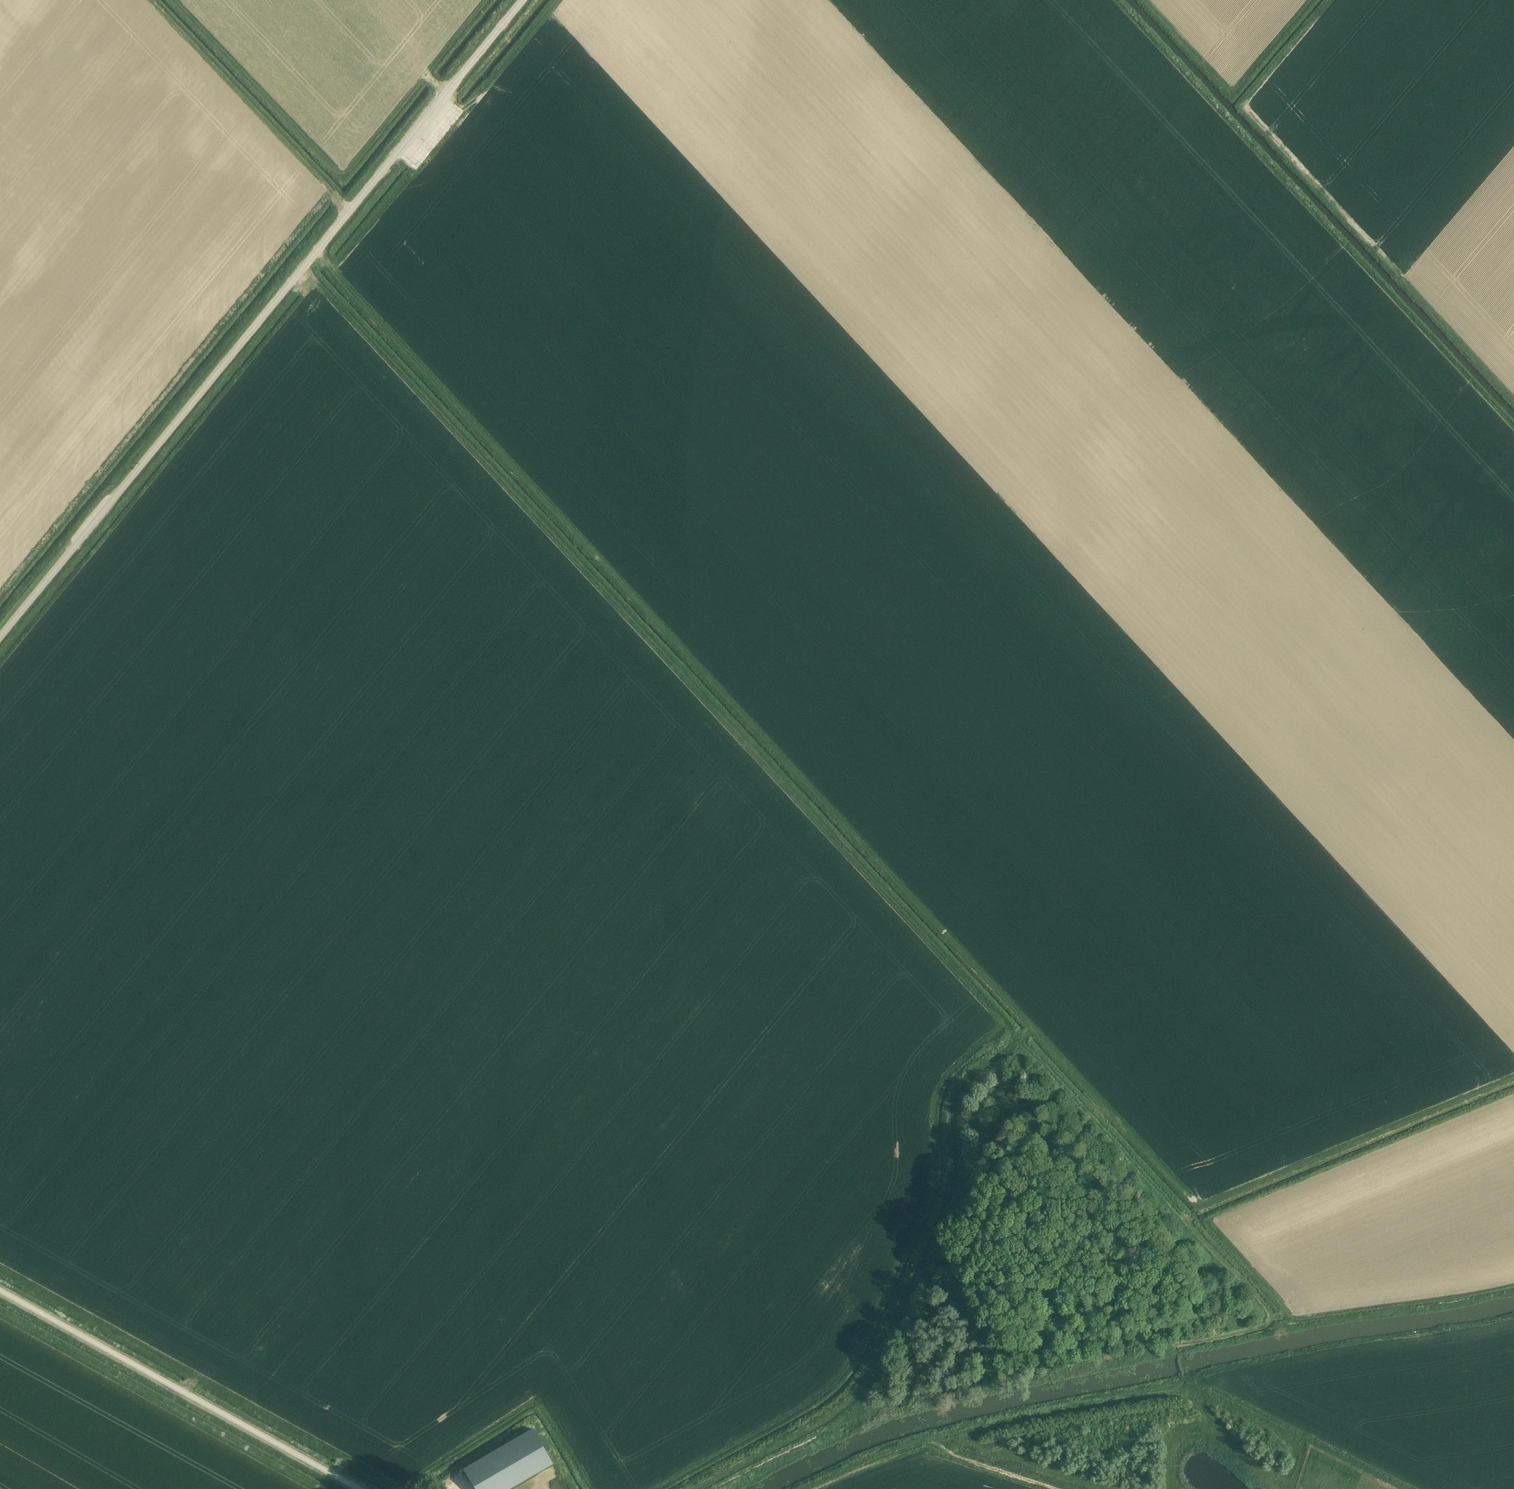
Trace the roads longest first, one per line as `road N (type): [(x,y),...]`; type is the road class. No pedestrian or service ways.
road 1 (unclassified): [(0,637),(524,0)]
road 2 (track): [(1032,1031),(973,1074),(957,1102),(957,1168),(940,1225),(853,1399),(702,1488)]
road 3 (unclassified): [(355,1488),(0,1294)]
road 4 (track): [(811,1488),(911,1447),(1185,1384)]

